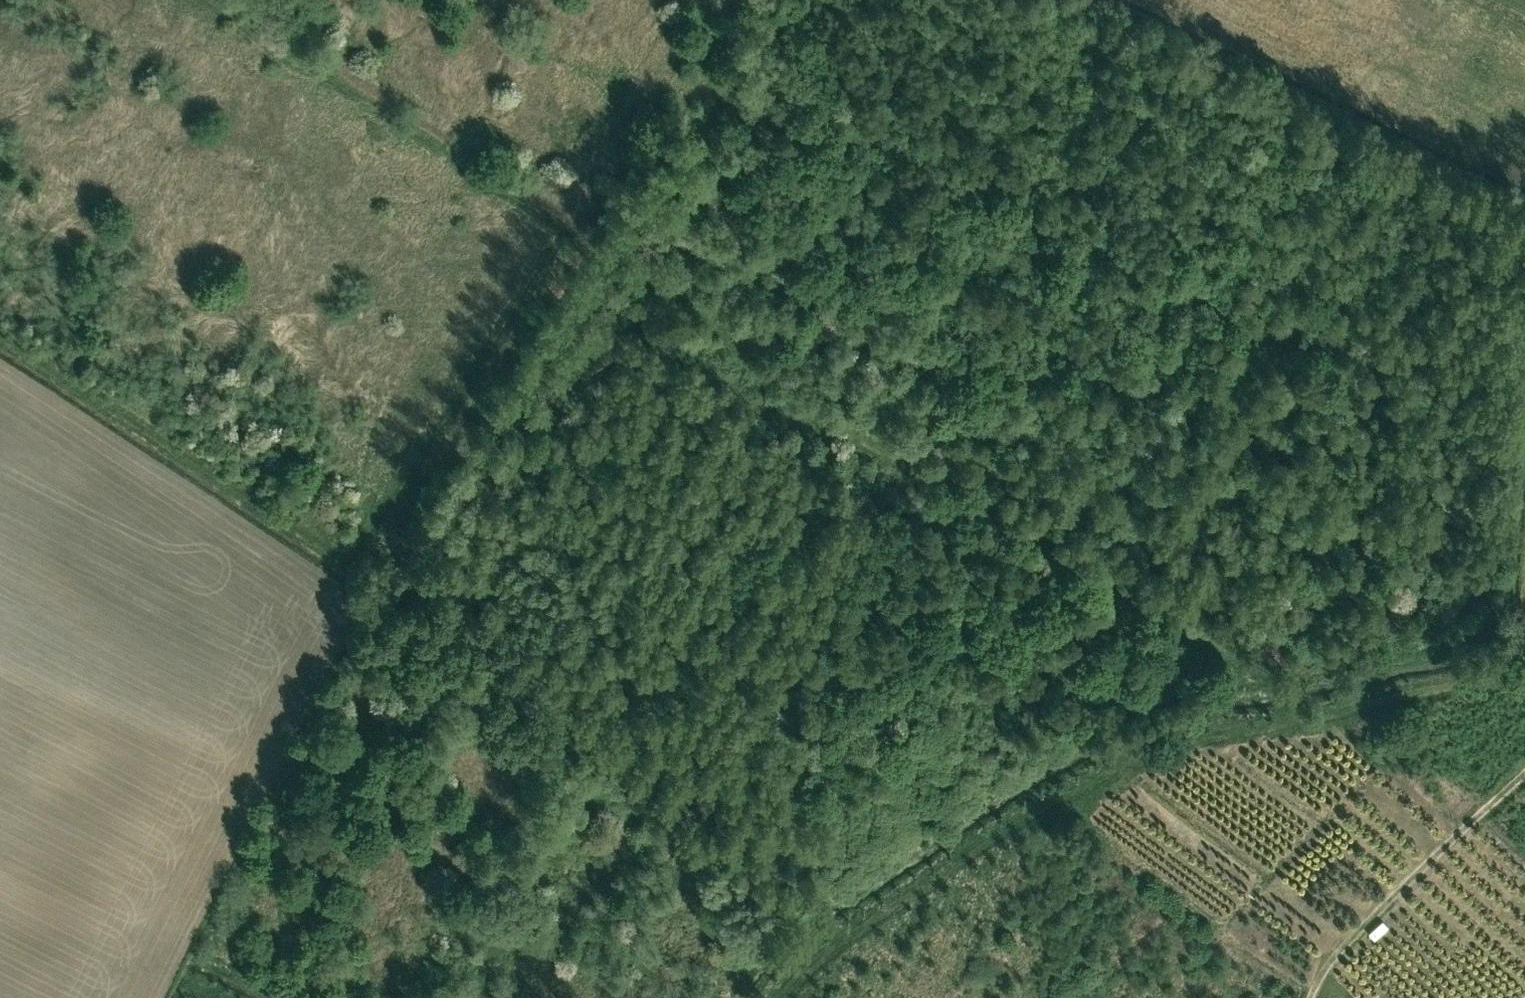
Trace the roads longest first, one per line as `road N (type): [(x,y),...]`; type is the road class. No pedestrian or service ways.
road 1 (track): [(1524,773),(1328,962),(1309,997)]

